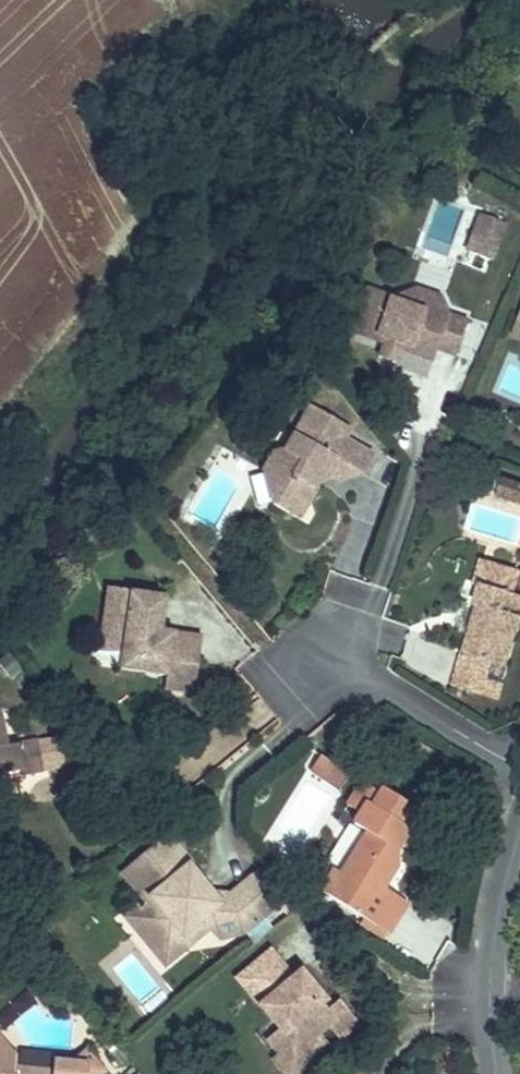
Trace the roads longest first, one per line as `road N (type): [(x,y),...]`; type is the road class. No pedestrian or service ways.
road 1 (residential): [(519,831),(487,1004),(496,1073)]
road 2 (residential): [(325,649),(519,765)]

